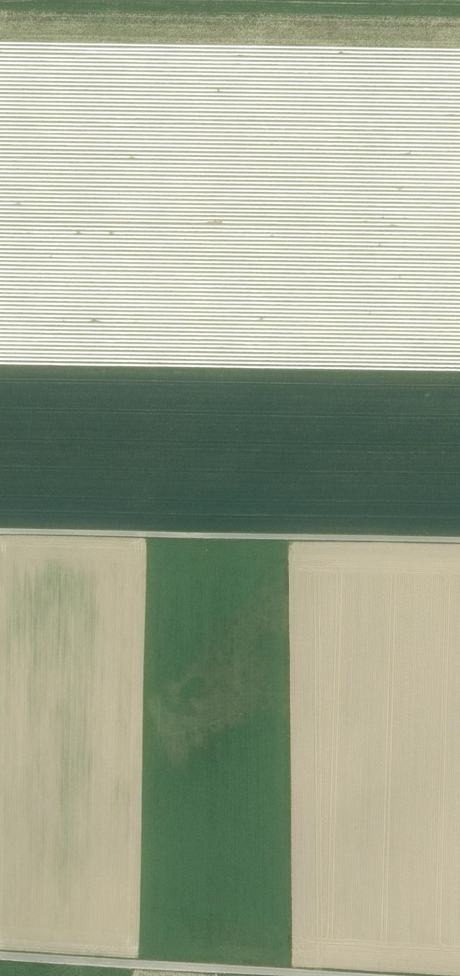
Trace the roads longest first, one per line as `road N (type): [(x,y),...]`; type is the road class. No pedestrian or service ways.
road 1 (track): [(459,540),(0,533)]
road 2 (track): [(334,975),(0,955)]

